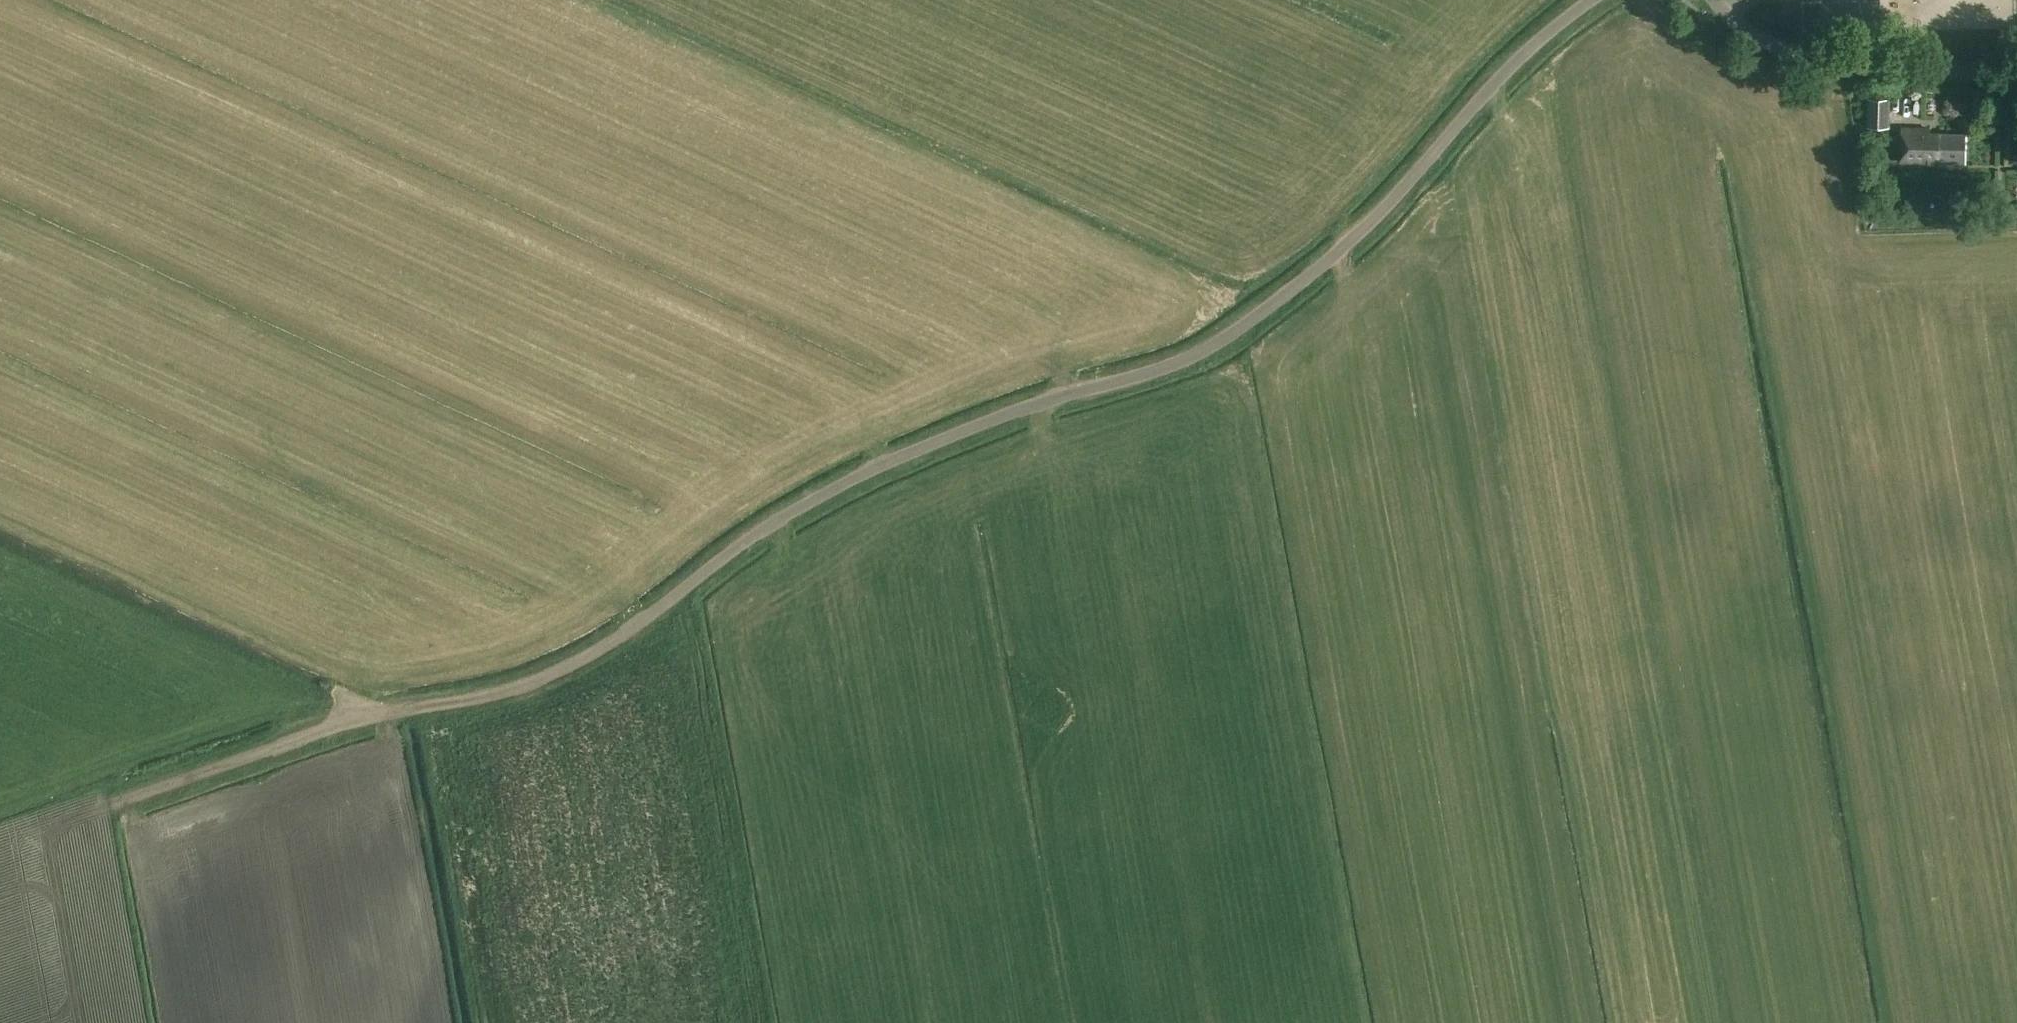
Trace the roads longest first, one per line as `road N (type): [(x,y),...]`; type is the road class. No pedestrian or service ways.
road 1 (unclassified): [(131,798),(347,721),(514,687),(613,641),(788,512),(875,464),(1203,350),(1333,252),(1494,82),(1588,0)]
road 2 (unclassified): [(2016,78),(1798,51),(1746,32),(1716,0)]

